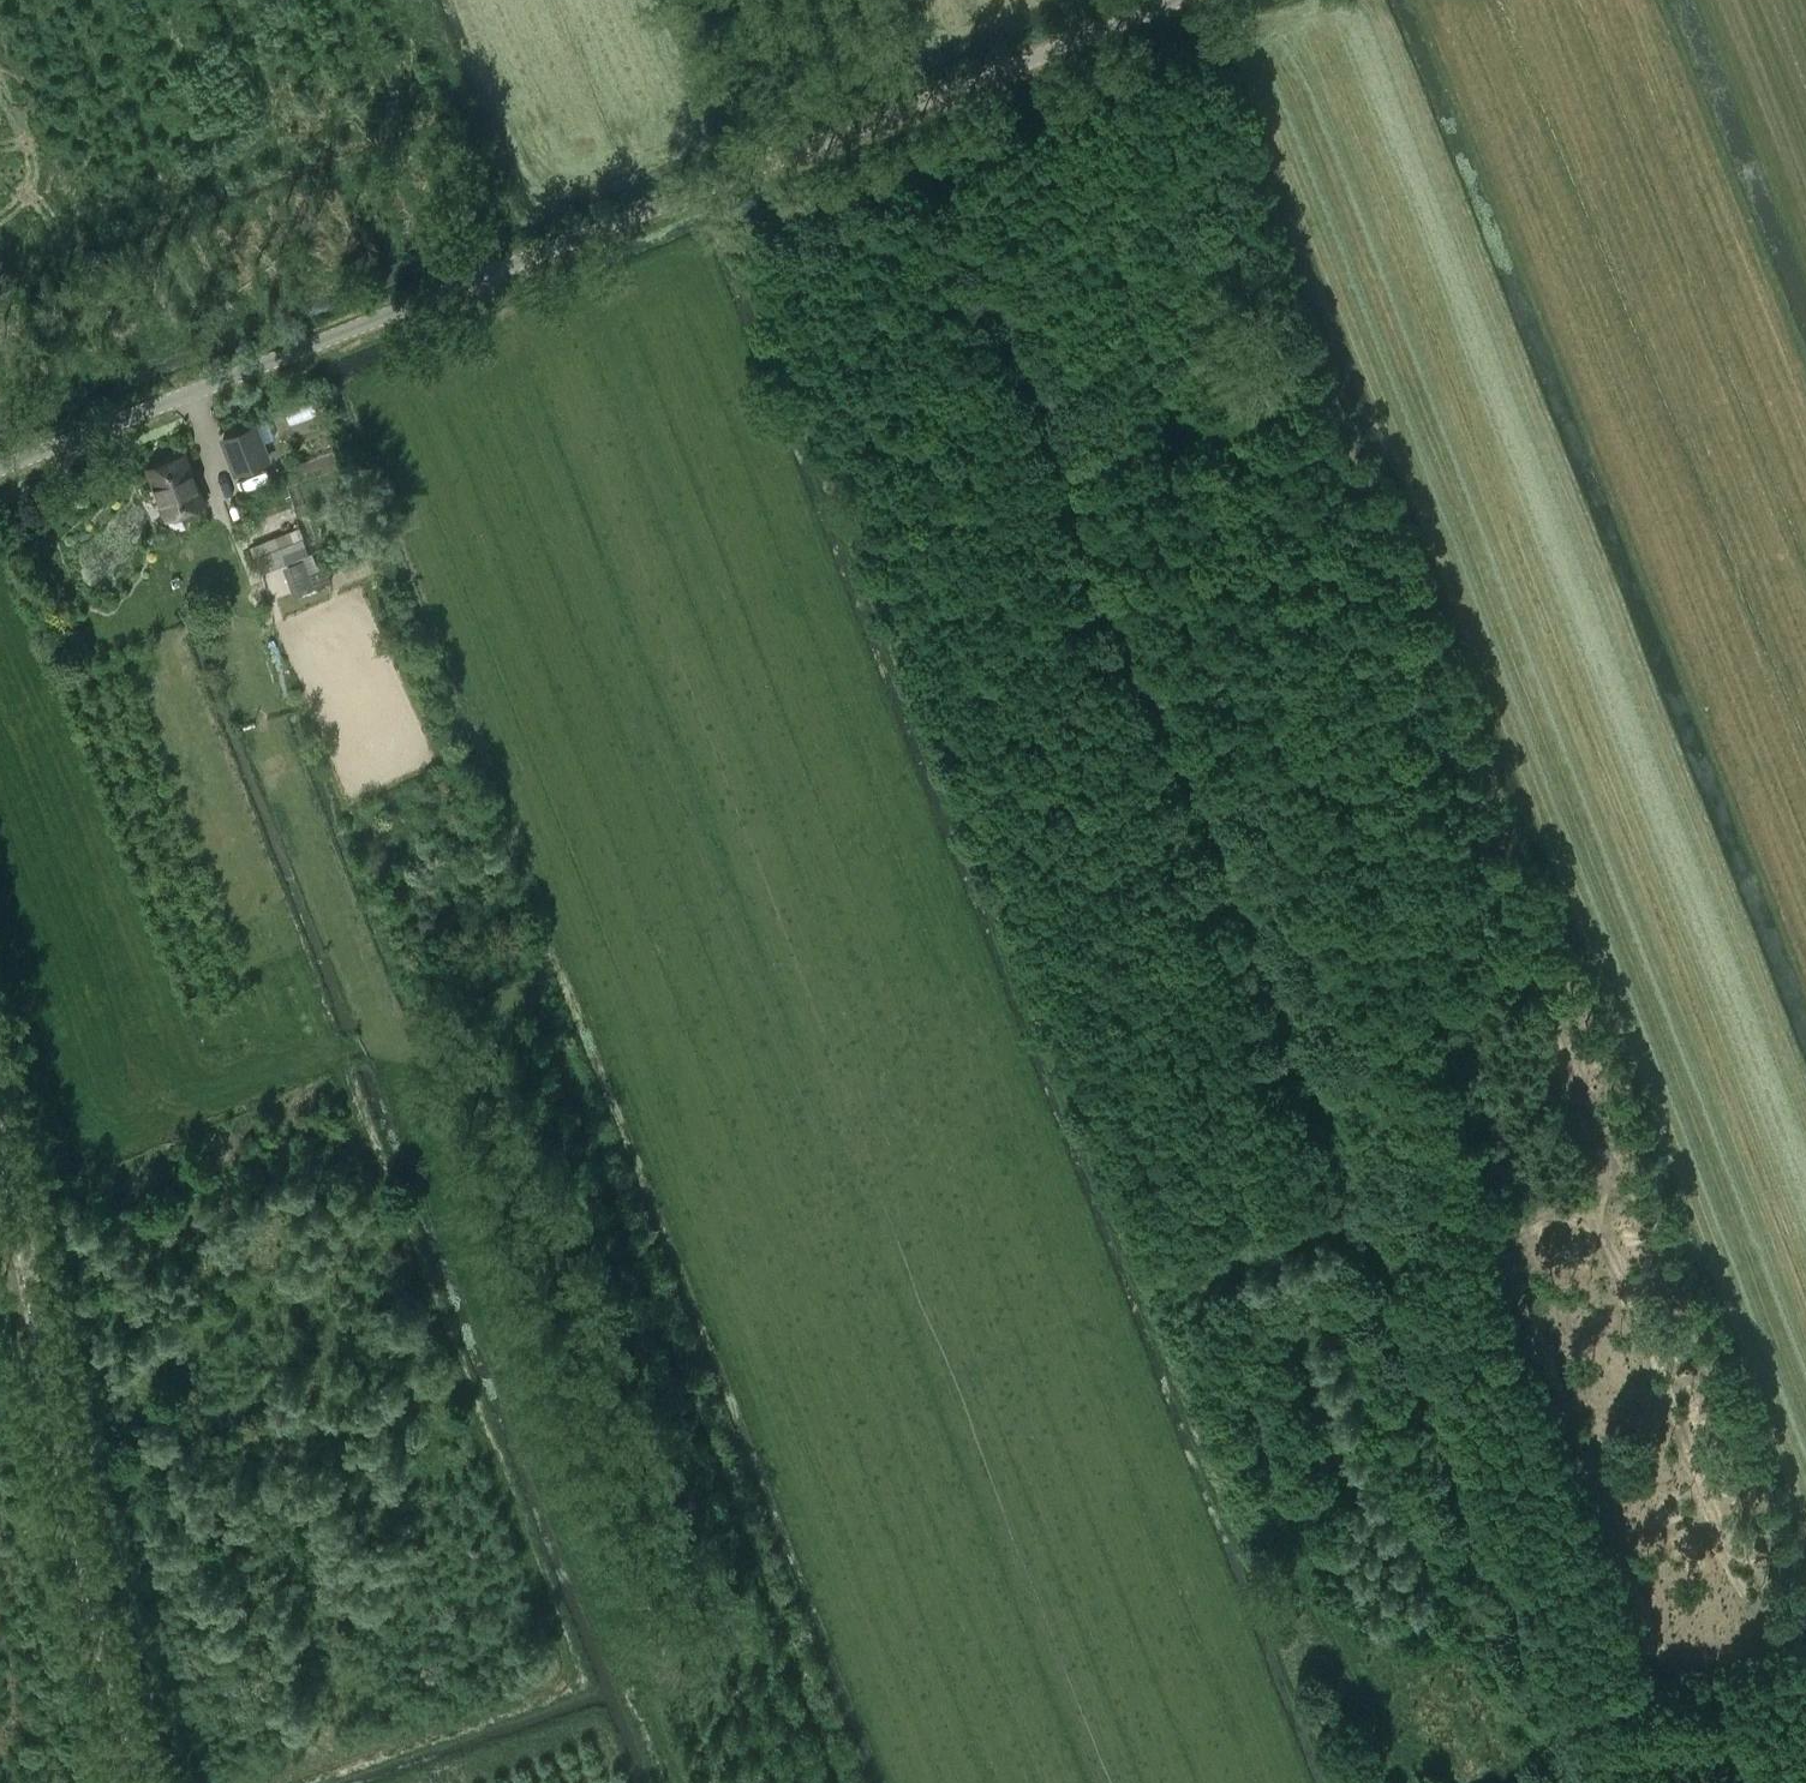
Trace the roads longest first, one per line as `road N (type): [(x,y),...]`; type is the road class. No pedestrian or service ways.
road 1 (unclassified): [(0,466),(1180,0)]
road 2 (unclassified): [(152,1782),(116,1673),(58,1342),(0,1090)]

